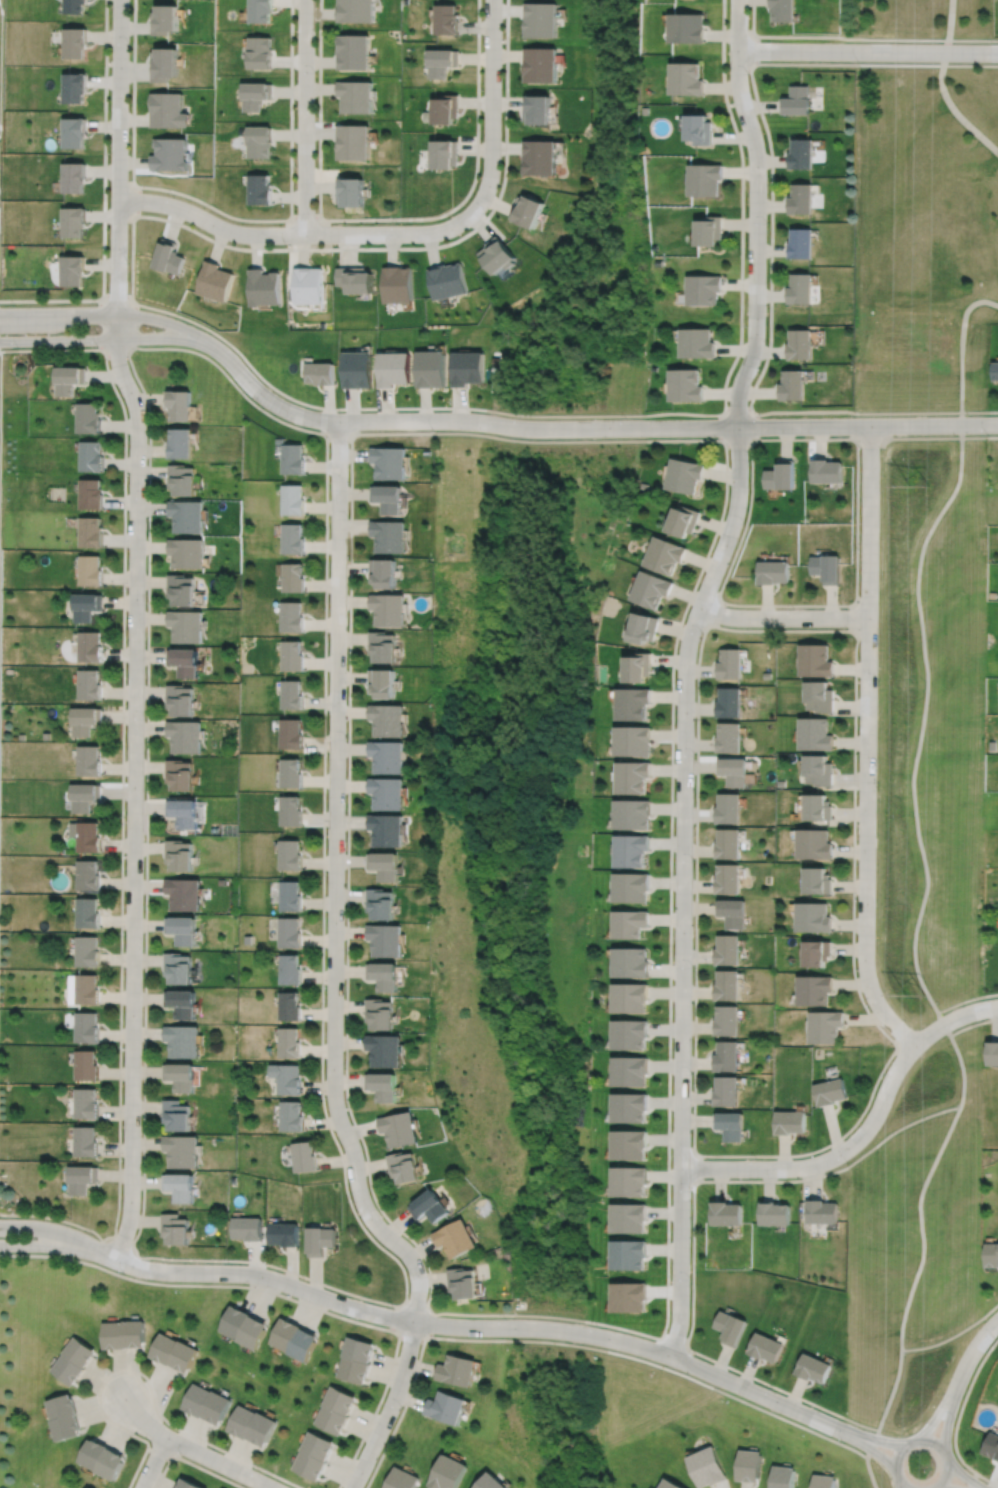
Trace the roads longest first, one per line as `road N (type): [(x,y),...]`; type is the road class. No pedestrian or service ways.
road 1 (residential): [(120,0),(117,348),(136,410),(137,483),(130,1206),(115,1259)]
road 2 (residential): [(670,1356),(680,1313),(685,670),(692,629),(735,516),(739,427)]
road 3 (residential): [(339,422),(333,1092),(363,1204),(414,1265),(413,1321)]
road 4 (residential): [(115,1259),(147,1269),(257,1275),(430,1324),(559,1330),(635,1344),(898,1457)]
road 5 (residential): [(871,426),(865,962),(882,1011),(915,1045)]
road 6 (residential): [(196,338),(269,400),(318,421),(739,427)]
road 7 (residential): [(739,427),(739,393),(756,337),(757,157),(739,88),(738,0)]
road 8 (residential): [(681,1168),(797,1168),(835,1156),(868,1128),(915,1045),(943,1024),(997,1006)]
road 9 (residential): [(119,200),(178,207),(251,235),(427,234),(473,212)]
road 10 (residential): [(997,53),(738,51)]
road 11 (residential): [(739,427),(997,424)]
road 12 (residential): [(306,0),(305,234)]
road 13 (residential): [(473,212),(491,170),(492,0)]
road 14 (residential): [(196,338),(134,316),(0,316)]
road 15 (residential): [(0,340),(196,338)]
road 16 (residential): [(413,1321),(389,1412),(352,1487)]
road 17 (residential): [(700,607),(733,617),(869,618)]
road 18 (residential): [(997,1319),(971,1354),(930,1444)]
road 19 (residential): [(932,1487),(945,1462),(923,1442),(898,1457),(896,1470),(910,1487)]
road 20 (residential): [(115,1259),(69,1235),(0,1227)]

